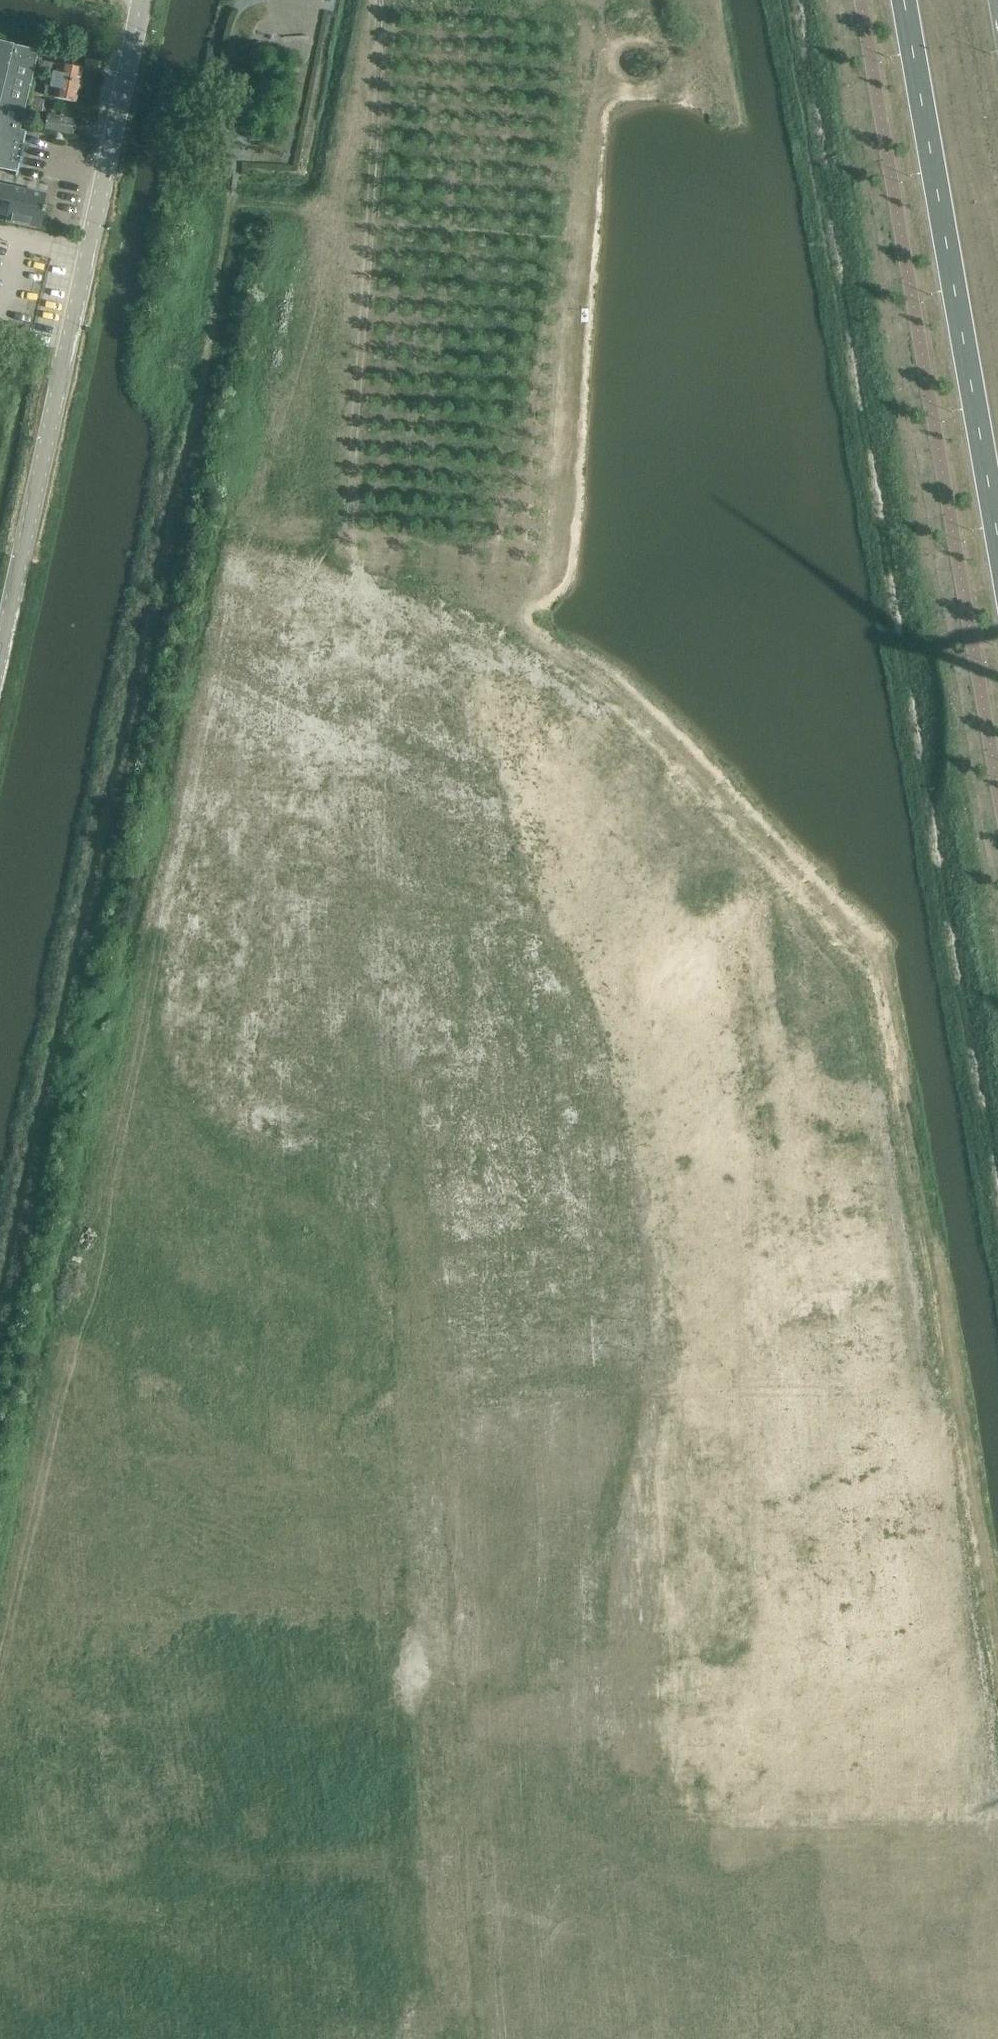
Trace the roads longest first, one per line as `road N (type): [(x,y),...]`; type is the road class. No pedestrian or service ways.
road 1 (tertiary): [(0,660),(144,0)]
road 2 (primary): [(907,0),(997,528)]
road 3 (track): [(338,226),(372,0)]

